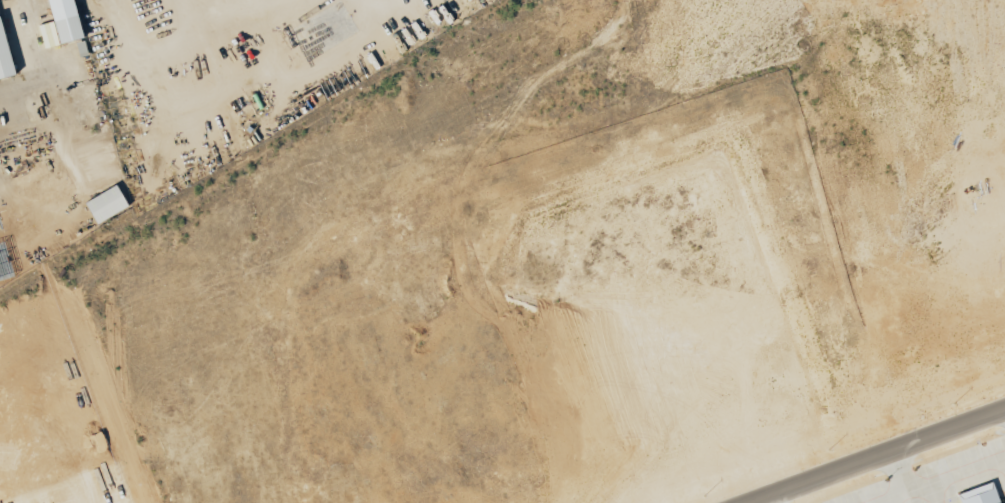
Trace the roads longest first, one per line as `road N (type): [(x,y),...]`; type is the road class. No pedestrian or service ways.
road 1 (residential): [(1004,429),(810,502)]

